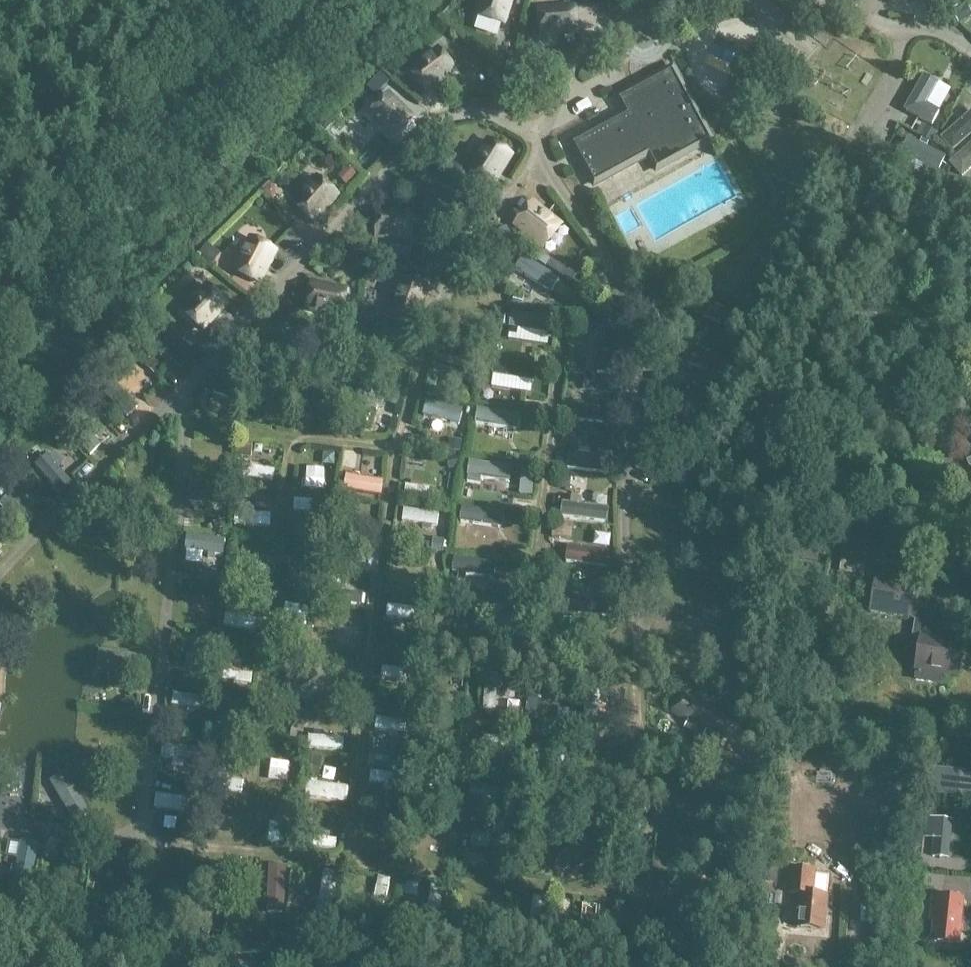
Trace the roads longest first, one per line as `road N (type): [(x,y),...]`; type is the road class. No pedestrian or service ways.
road 1 (tertiary): [(239,966),(0,939)]

